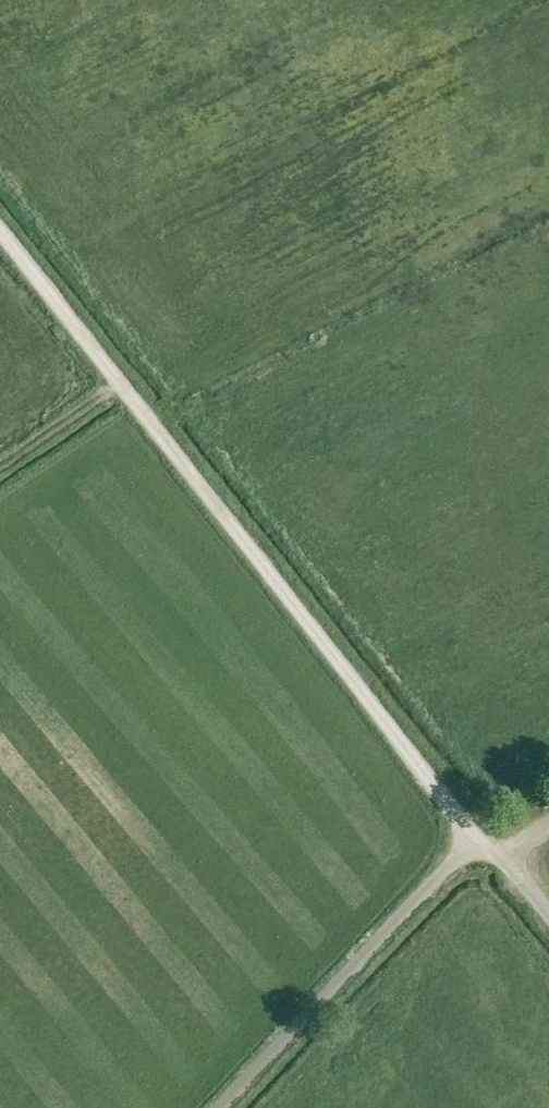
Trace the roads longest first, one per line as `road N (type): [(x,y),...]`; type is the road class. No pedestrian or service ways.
road 1 (track): [(0,238),(474,837)]
road 2 (unclassified): [(474,837),(220,1107)]

